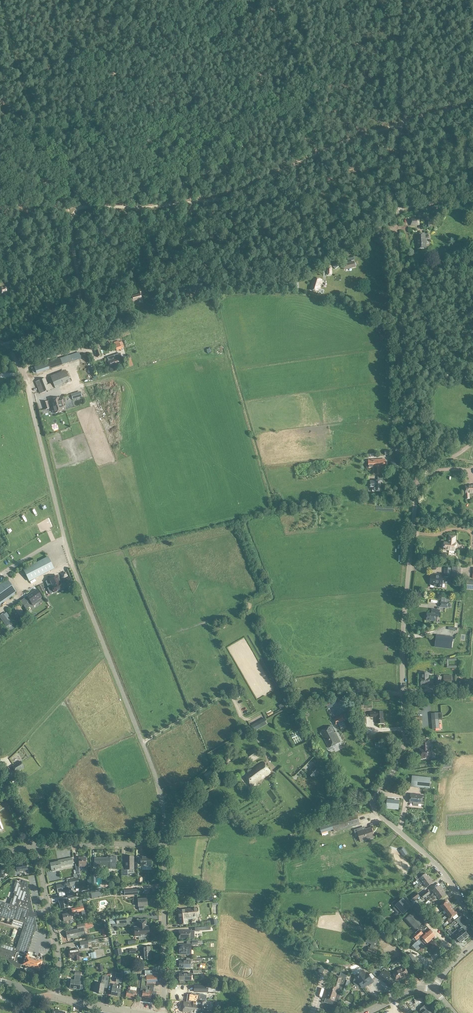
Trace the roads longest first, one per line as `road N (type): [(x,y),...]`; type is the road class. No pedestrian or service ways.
road 1 (unclassified): [(472,922),(453,886),(373,804),(404,743),(413,457)]
road 2 (unclassified): [(164,823),(153,770),(73,567),(24,374)]
road 3 (track): [(401,122),(236,193),(158,208),(75,210),(79,307)]
road 4 (track): [(413,457),(398,375),(401,158)]
road 5 (track): [(194,254),(284,279),(366,229),(395,231)]
road 6 (residential): [(164,1012),(164,844)]
road 7 (residential): [(55,997),(59,962),(36,846)]
road 8 (track): [(0,760),(106,652)]
road 9 (residential): [(36,846),(164,844)]
road 10 (track): [(79,307),(194,254)]
road 11 (track): [(373,804),(325,813),(293,780),(314,760)]
road 12 (track): [(402,0),(401,122)]

